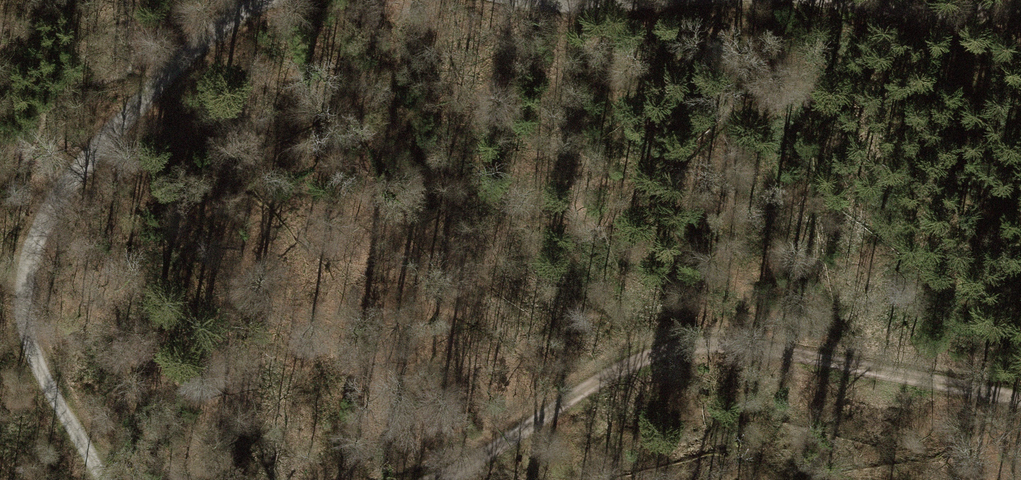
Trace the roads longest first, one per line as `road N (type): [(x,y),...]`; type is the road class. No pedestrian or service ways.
road 1 (track): [(426,479),(489,457),(609,376),(661,353),(763,345),(1020,400)]
road 2 (track): [(349,0),(236,17),(51,185)]
road 3 (track): [(51,185),(32,230),(23,304),(40,373),(103,479)]
road 4 (track): [(1020,6),(963,14),(890,0)]

